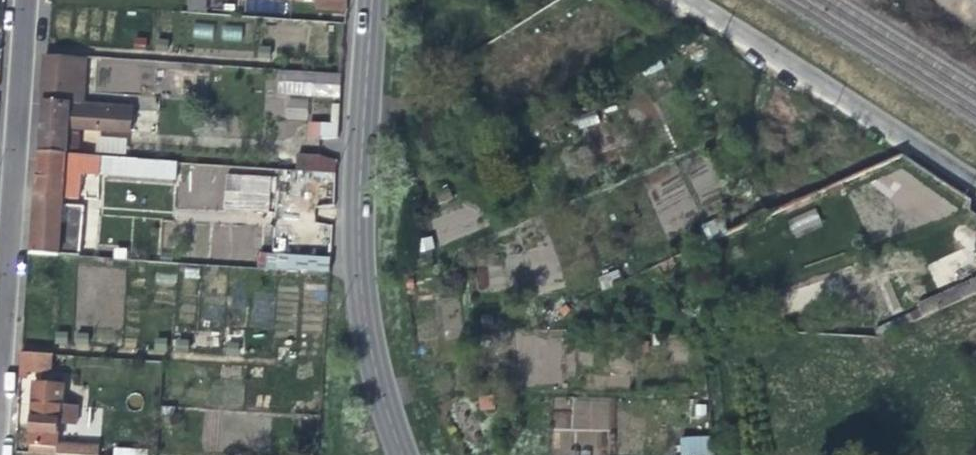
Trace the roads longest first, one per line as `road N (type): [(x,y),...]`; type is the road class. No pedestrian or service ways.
road 1 (residential): [(372,0),(358,261),(369,345),(402,454)]
road 2 (residential): [(0,370),(26,0)]
road 3 (residential): [(975,188),(687,0)]

